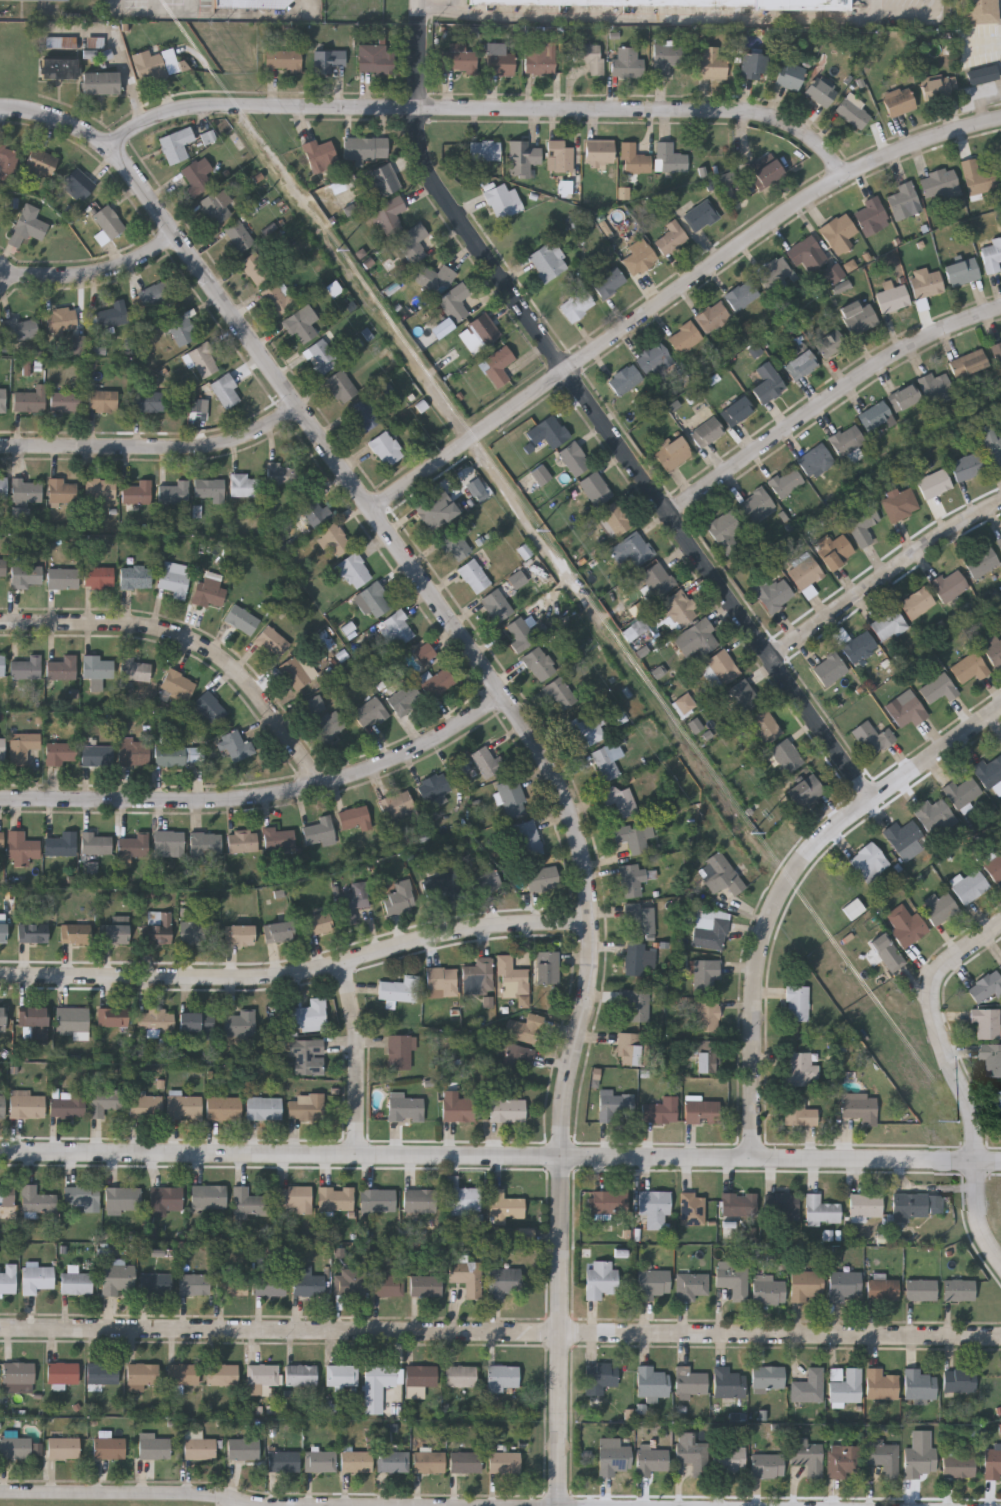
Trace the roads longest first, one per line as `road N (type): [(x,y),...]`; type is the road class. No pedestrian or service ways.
road 1 (residential): [(0,109),(47,113),(125,161),(536,738),(580,835),(592,981),(566,1106),(562,1505)]
road 2 (tertiary): [(1000,1159),(0,1151)]
road 3 (residential): [(1000,1336),(0,1329)]
road 4 (residential): [(423,0),(422,150),(435,182),(874,799)]
road 5 (residential): [(849,180),(809,133),(754,112),(178,110),(109,146)]
road 6 (residential): [(1000,123),(899,153),(782,219),(375,512)]
road 7 (residential): [(593,922),(481,928),(252,979),(0,975)]
road 8 (residential): [(1000,711),(835,826),(785,886),(762,945),(753,1157)]
road 9 (residential): [(506,695),(400,759),(269,796),(0,799)]
road 10 (residential): [(328,783),(245,677),(182,636),(141,627),(0,623)]
road 11 (residential): [(1000,310),(935,334),(672,516)]
road 12 (residential): [(1000,926),(955,958),(935,996),(974,1116),(979,1220),(1000,1255)]
road 13 (residential): [(300,407),(237,441),(190,450),(0,448)]
road 14 (residential): [(1000,505),(774,657)]
road 15 (residential): [(258,1505),(225,1496),(0,1492)]
road 16 (residential): [(343,963),(358,1017),(359,1154)]
road 17 (residential): [(177,236),(113,271),(0,277)]

